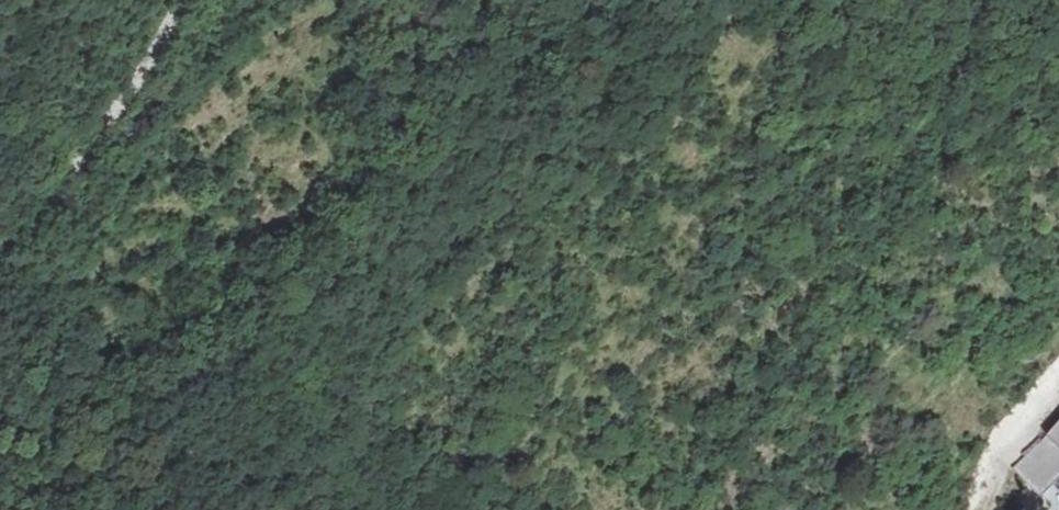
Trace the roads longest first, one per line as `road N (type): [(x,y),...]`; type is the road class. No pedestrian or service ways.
road 1 (track): [(0,246),(108,117),(182,0)]

